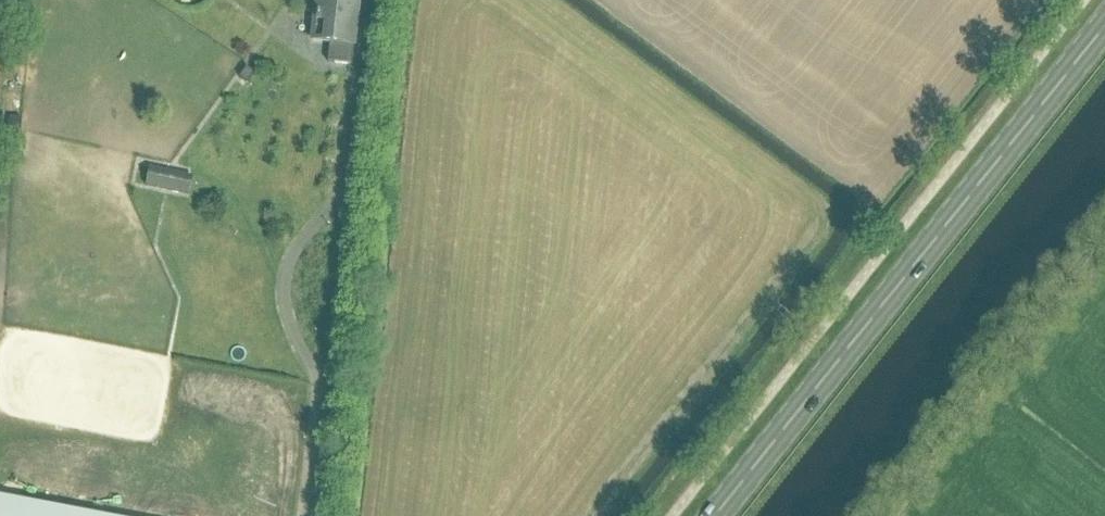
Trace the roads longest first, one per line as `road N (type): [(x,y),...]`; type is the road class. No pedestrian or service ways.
road 1 (primary): [(715,515),(1104,27)]
road 2 (track): [(1104,206),(858,515)]

